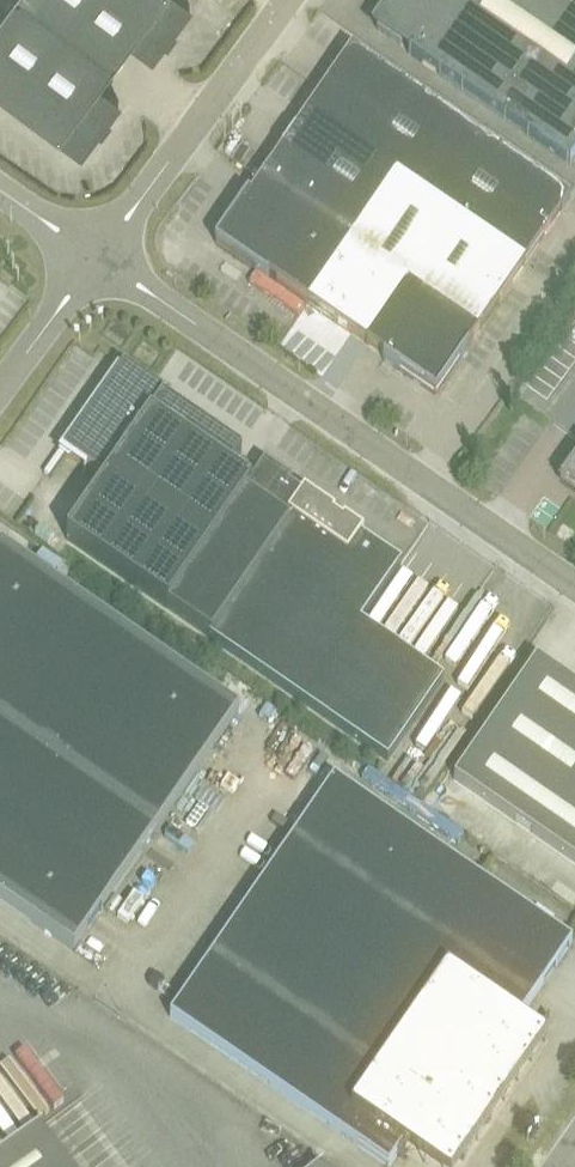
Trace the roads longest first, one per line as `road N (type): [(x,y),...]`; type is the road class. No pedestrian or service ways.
road 1 (unclassified): [(97,257),(574,587)]
road 2 (unclassified): [(97,257),(288,0)]
road 3 (unclassified): [(0,389),(97,257)]

